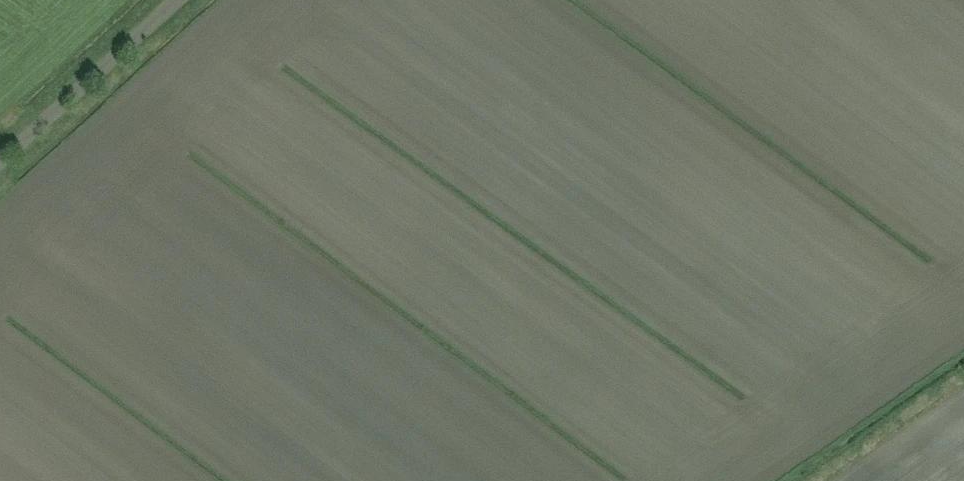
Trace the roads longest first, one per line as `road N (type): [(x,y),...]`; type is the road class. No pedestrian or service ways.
road 1 (unclassified): [(0,167),(185,0)]

